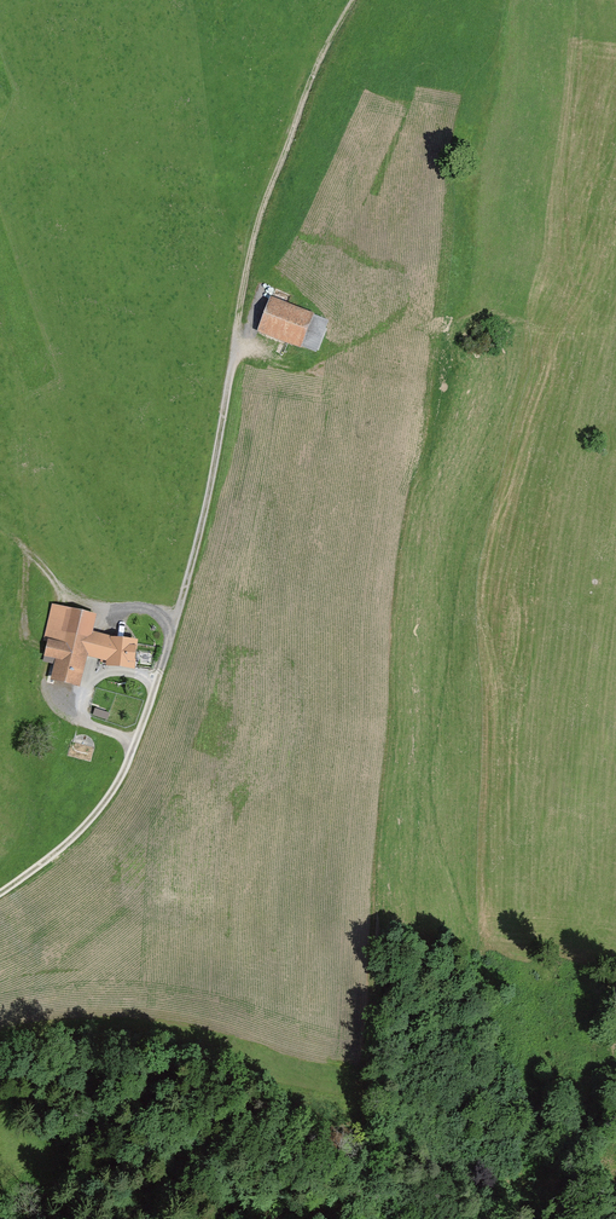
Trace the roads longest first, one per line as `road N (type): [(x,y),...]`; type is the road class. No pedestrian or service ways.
road 1 (track): [(0,893),(93,817),(135,747),(203,523),(259,226),(315,70),(352,0)]
road 2 (track): [(178,617),(85,600),(16,545)]
road 3 (track): [(158,682),(106,673),(88,688),(88,722),(135,747)]

